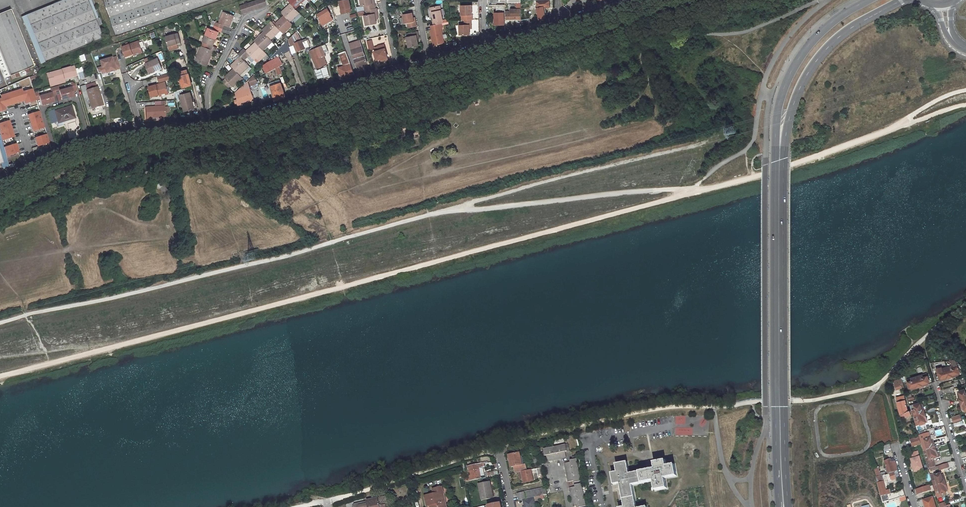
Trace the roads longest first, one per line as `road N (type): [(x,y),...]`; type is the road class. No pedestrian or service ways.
road 1 (primary): [(788,112),(787,506)]
road 2 (unclassified): [(209,124),(398,72)]
road 3 (primary): [(788,112),(837,39),(904,0)]
road 4 (unclassified): [(0,184),(86,143),(142,134)]
road 5 (primary): [(872,0),(814,48),(797,71),(788,112)]
road 6 (residential): [(209,124),(211,82),(244,20),(273,4)]

